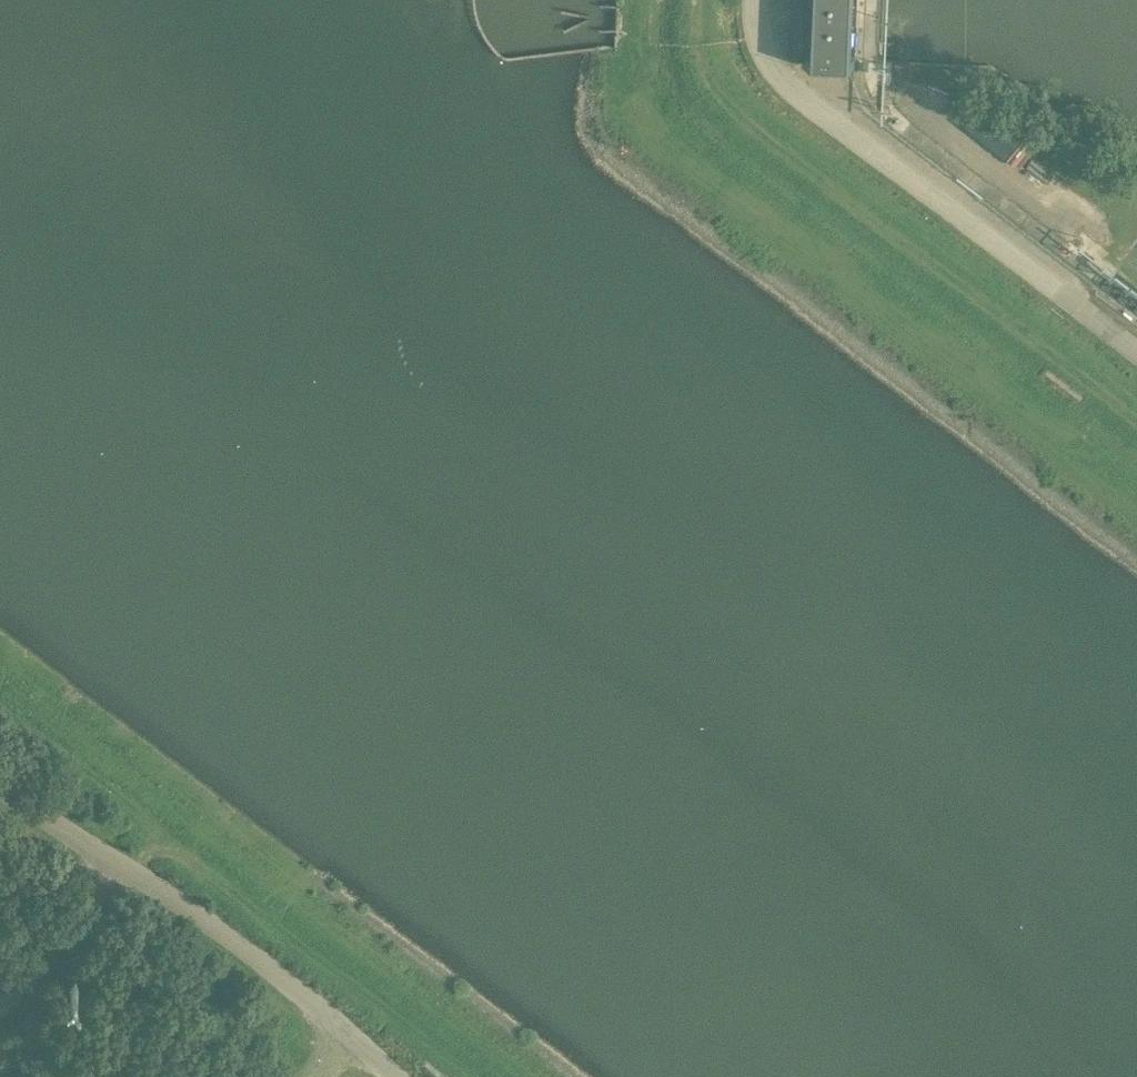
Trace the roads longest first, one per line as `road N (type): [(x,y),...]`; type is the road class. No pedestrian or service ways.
road 1 (unclassified): [(1136,357),(778,83),(762,46),(761,0)]
road 2 (unclassified): [(393,1076),(287,980),(0,789)]

